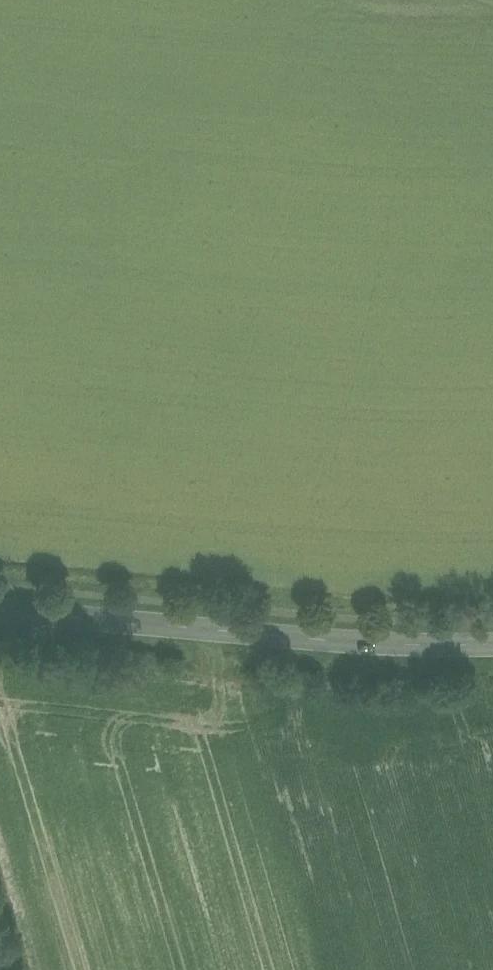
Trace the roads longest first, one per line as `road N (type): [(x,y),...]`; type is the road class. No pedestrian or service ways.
road 1 (tertiary): [(0,609),(415,646),(492,646)]

